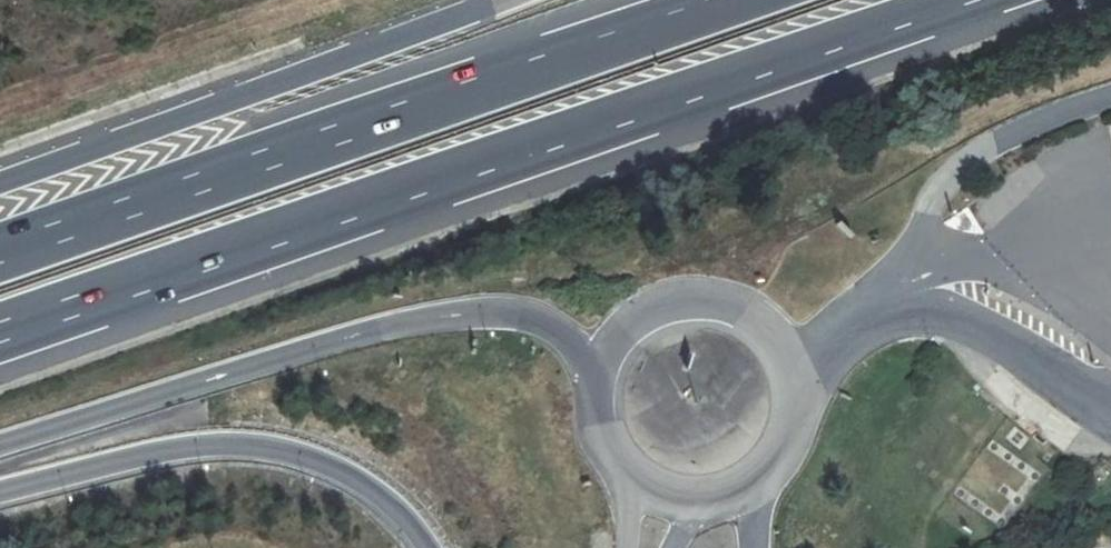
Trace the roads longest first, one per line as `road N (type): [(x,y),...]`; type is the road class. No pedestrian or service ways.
road 1 (motorway): [(0,334),(974,0)]
road 2 (motorway): [(733,0),(0,253)]
road 3 (motorway): [(0,445),(438,318),(531,320),(599,369)]
road 4 (motorway): [(502,0),(0,182)]
road 5 (motorway): [(0,493),(187,448),(271,448),(348,475),(392,505),(429,547)]

